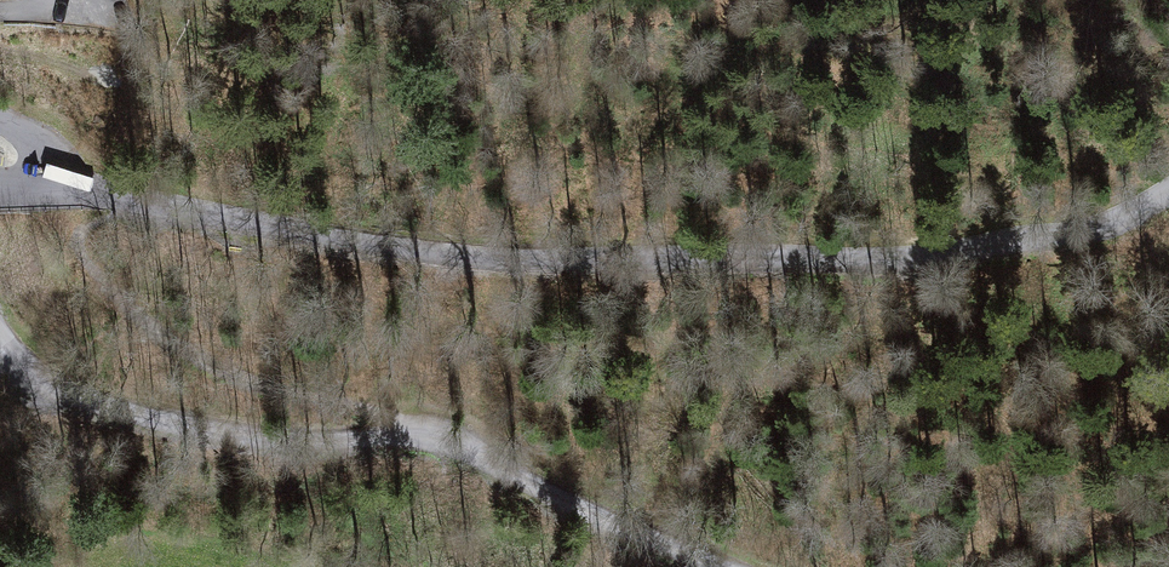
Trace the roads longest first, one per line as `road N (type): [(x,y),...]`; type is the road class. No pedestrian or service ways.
road 1 (unclassified): [(18,186),(109,193),(417,252),(600,260),(869,253),(1082,236),(1168,196)]
road 2 (residential): [(723,566),(420,436),(284,440),(109,408),(41,380),(0,338)]

